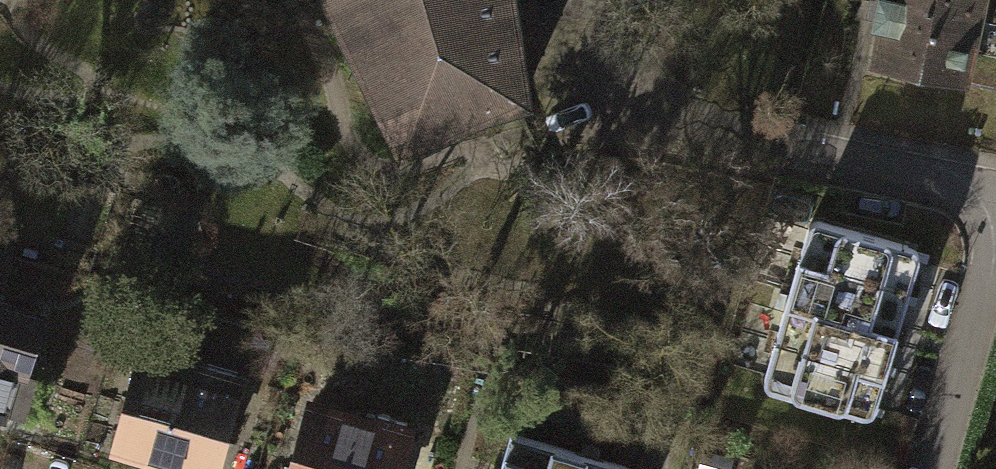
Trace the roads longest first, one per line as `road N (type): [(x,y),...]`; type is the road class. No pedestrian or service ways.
road 1 (residential): [(995,215),(923,468)]
road 2 (residential): [(775,150),(995,197)]

